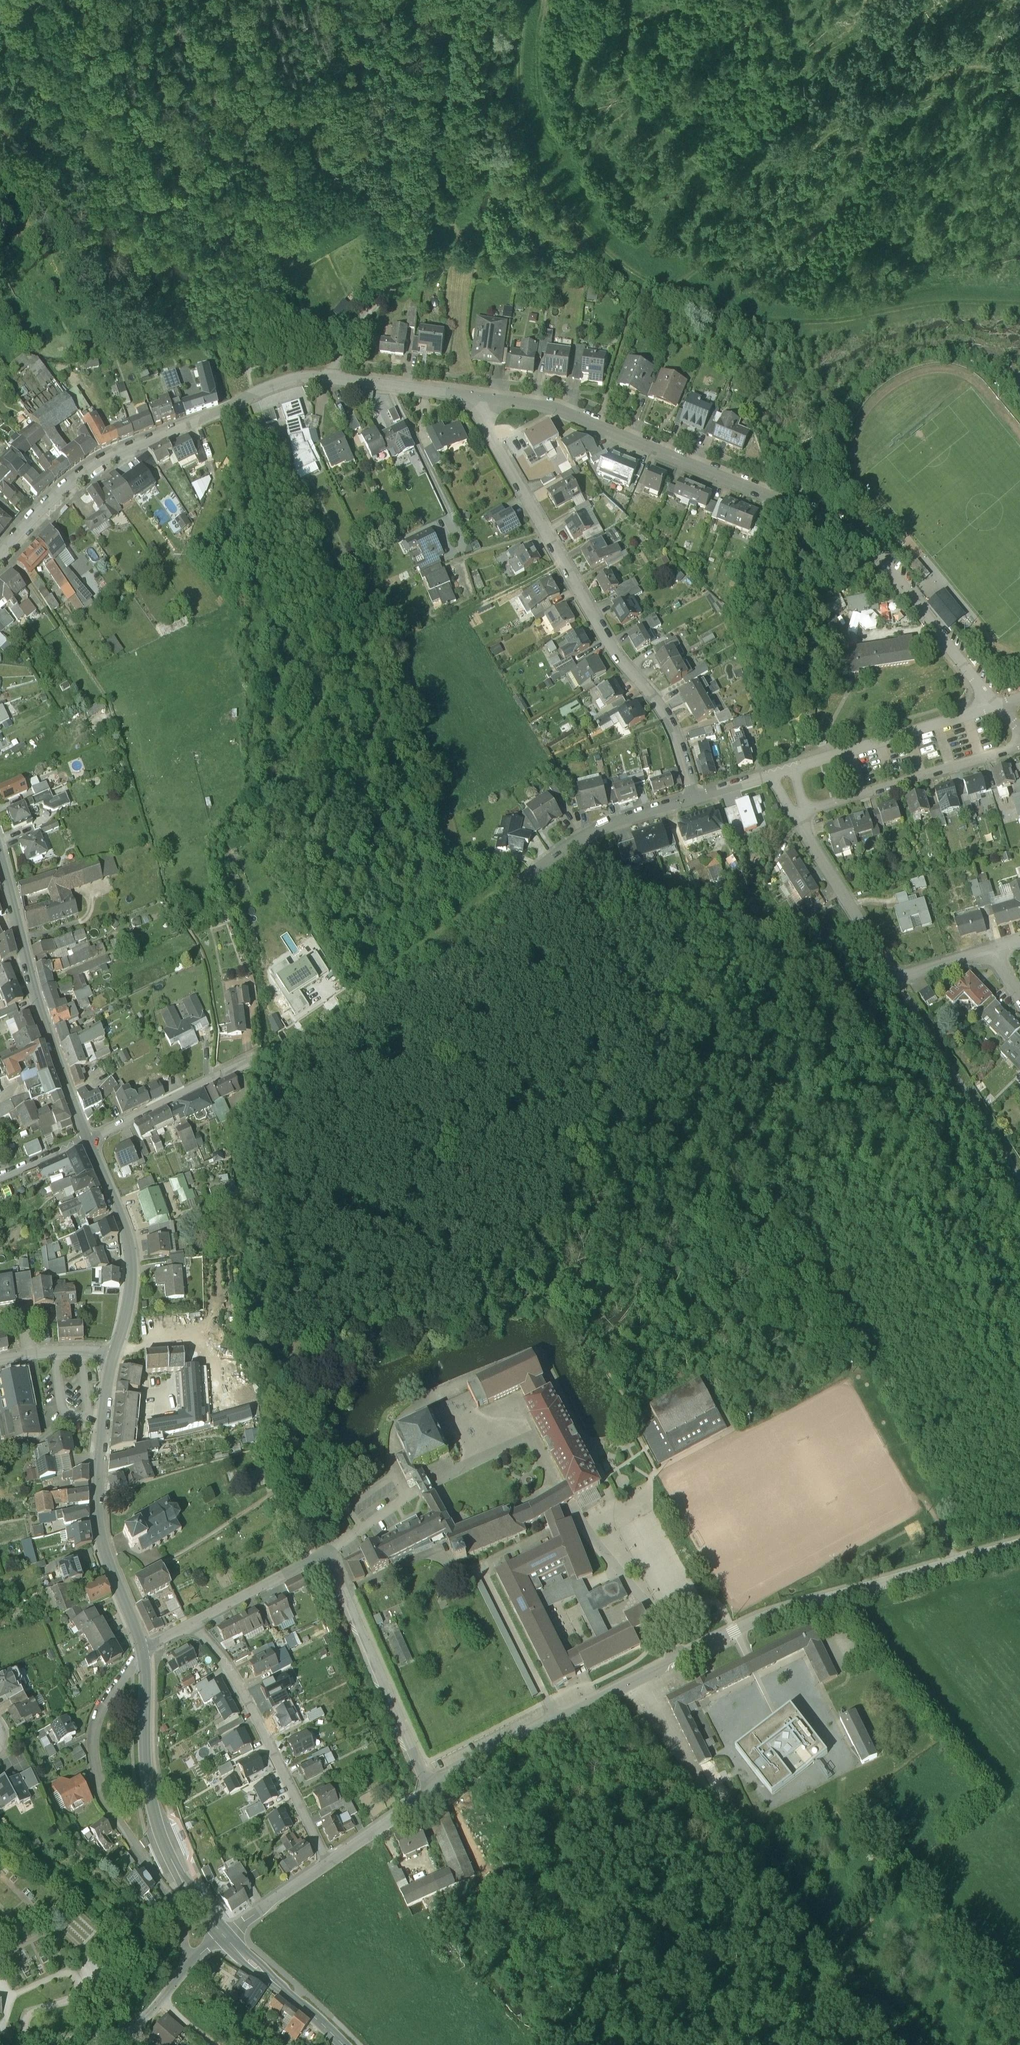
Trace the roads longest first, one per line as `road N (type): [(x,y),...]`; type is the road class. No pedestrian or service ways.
road 1 (residential): [(88,1138),(300,1037),(574,842),(693,798)]
road 2 (residential): [(431,1787),(755,1620),(1019,1544)]
road 3 (residential): [(996,705),(851,528),(556,409),(488,398)]
road 4 (residential): [(0,556),(100,462),(280,381),(336,376),(488,398)]
road 5 (residential): [(488,398),(485,422),(557,551),(616,653),(673,724),(693,798)]
road 6 (track): [(336,376),(338,358),(421,249),(458,0)]
road 7 (residential): [(142,1647),(105,1696),(94,1724),(94,1757),(104,1790),(179,1912),(191,1962)]
road 8 (tertiary): [(142,1647),(156,1809),(176,1865),(224,1933)]
road 9 (tertiary): [(114,1358),(101,1418),(100,1535),(142,1647)]
road 10 (tertiary): [(0,855),(35,997),(88,1138)]
road 11 (residential): [(795,819),(894,980),(991,950)]
road 12 (residential): [(189,1622),(226,1660),(328,1861)]
road 13 (residential): [(431,1787),(328,1551)]
road 14 (tertiary): [(88,1138),(133,1266),(114,1358)]
road 15 (residential): [(807,813),(1019,745)]
road 16 (residential): [(794,768),(996,705)]
road 17 (tertiary): [(224,1933),(348,2044)]
road 18 (residential): [(189,1622),(328,1551)]
road 19 (track): [(421,249),(473,185),(527,166)]
road 20 (residential): [(328,1861),(431,1787)]
road 21 (residential): [(224,1933),(328,1861)]

